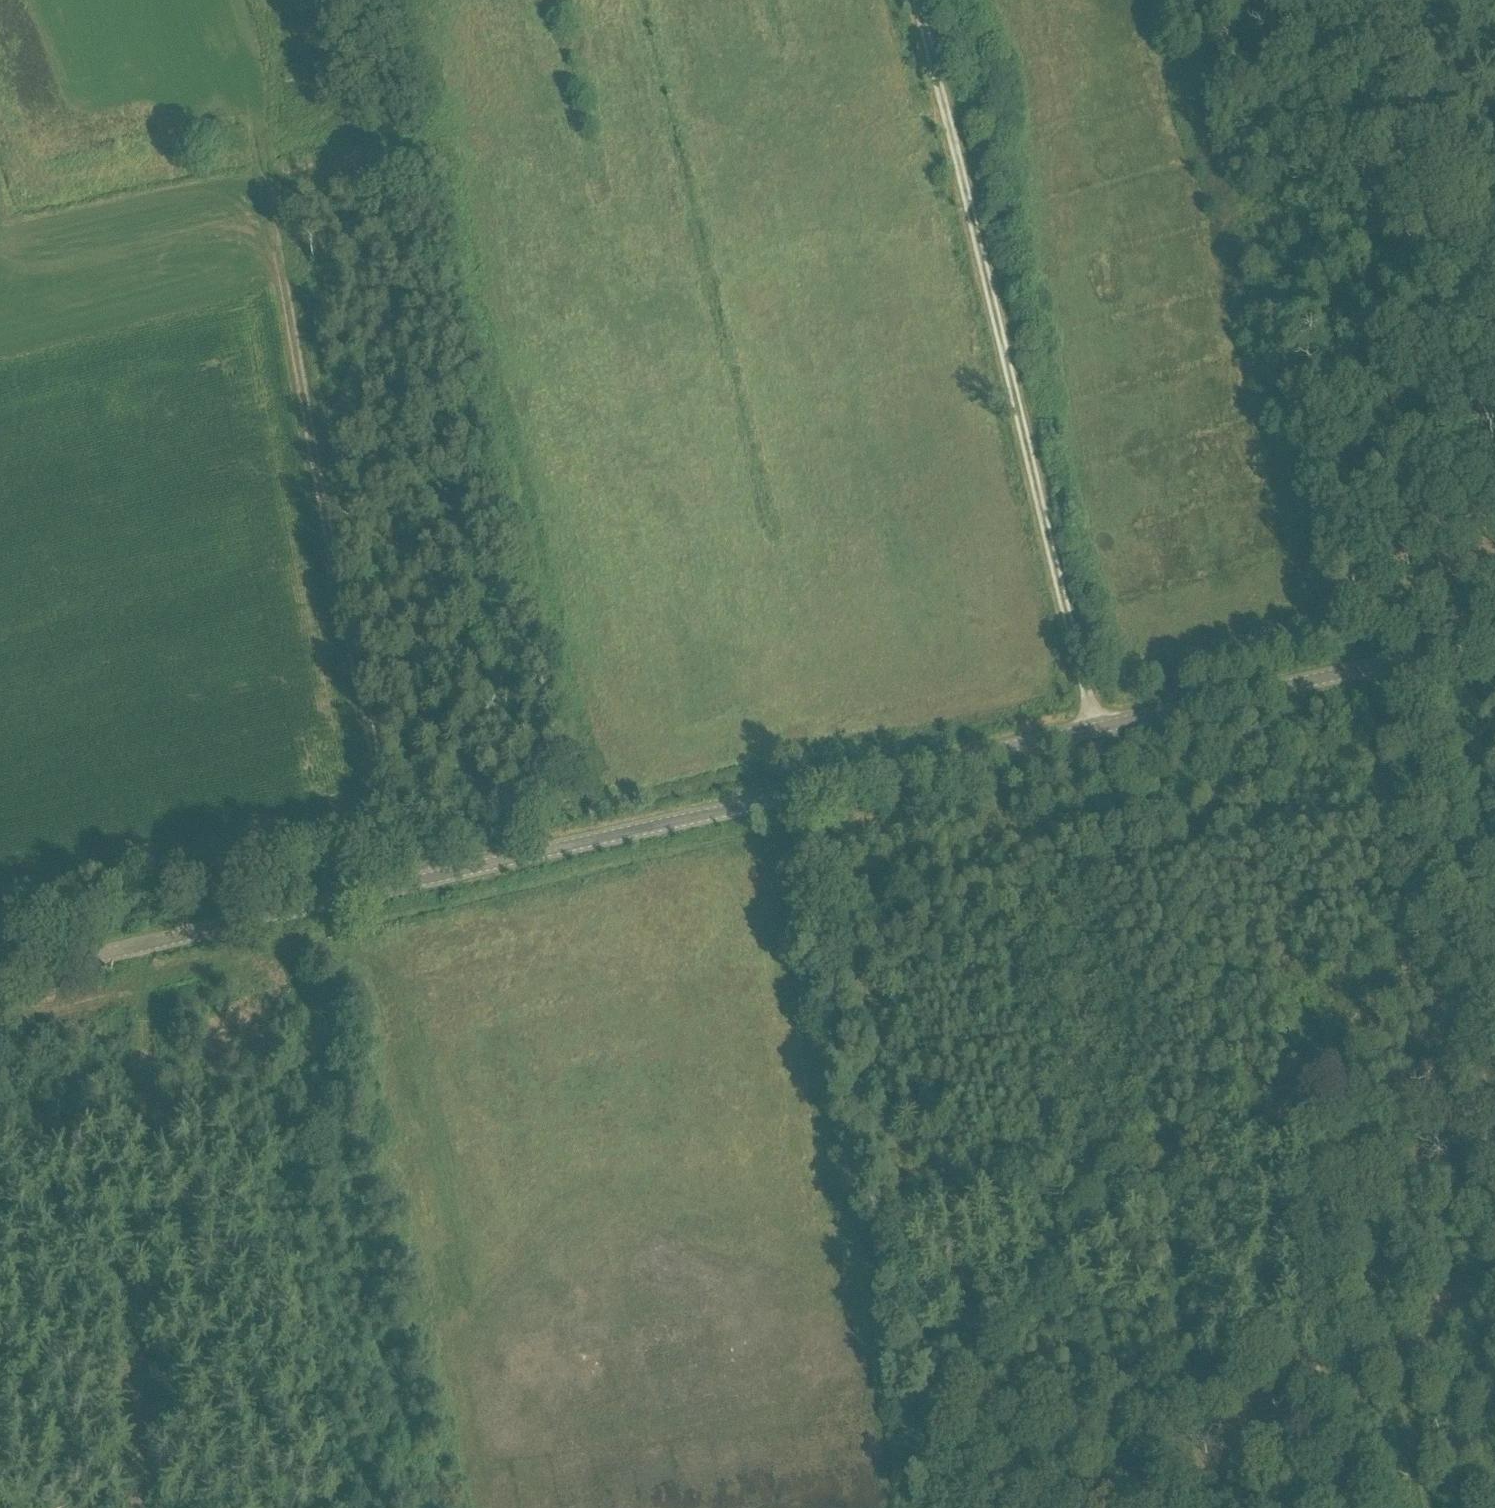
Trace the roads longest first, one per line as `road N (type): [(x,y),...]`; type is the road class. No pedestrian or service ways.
road 1 (unclassified): [(0,984),(1494,634)]
road 2 (track): [(918,0),(1092,729)]

